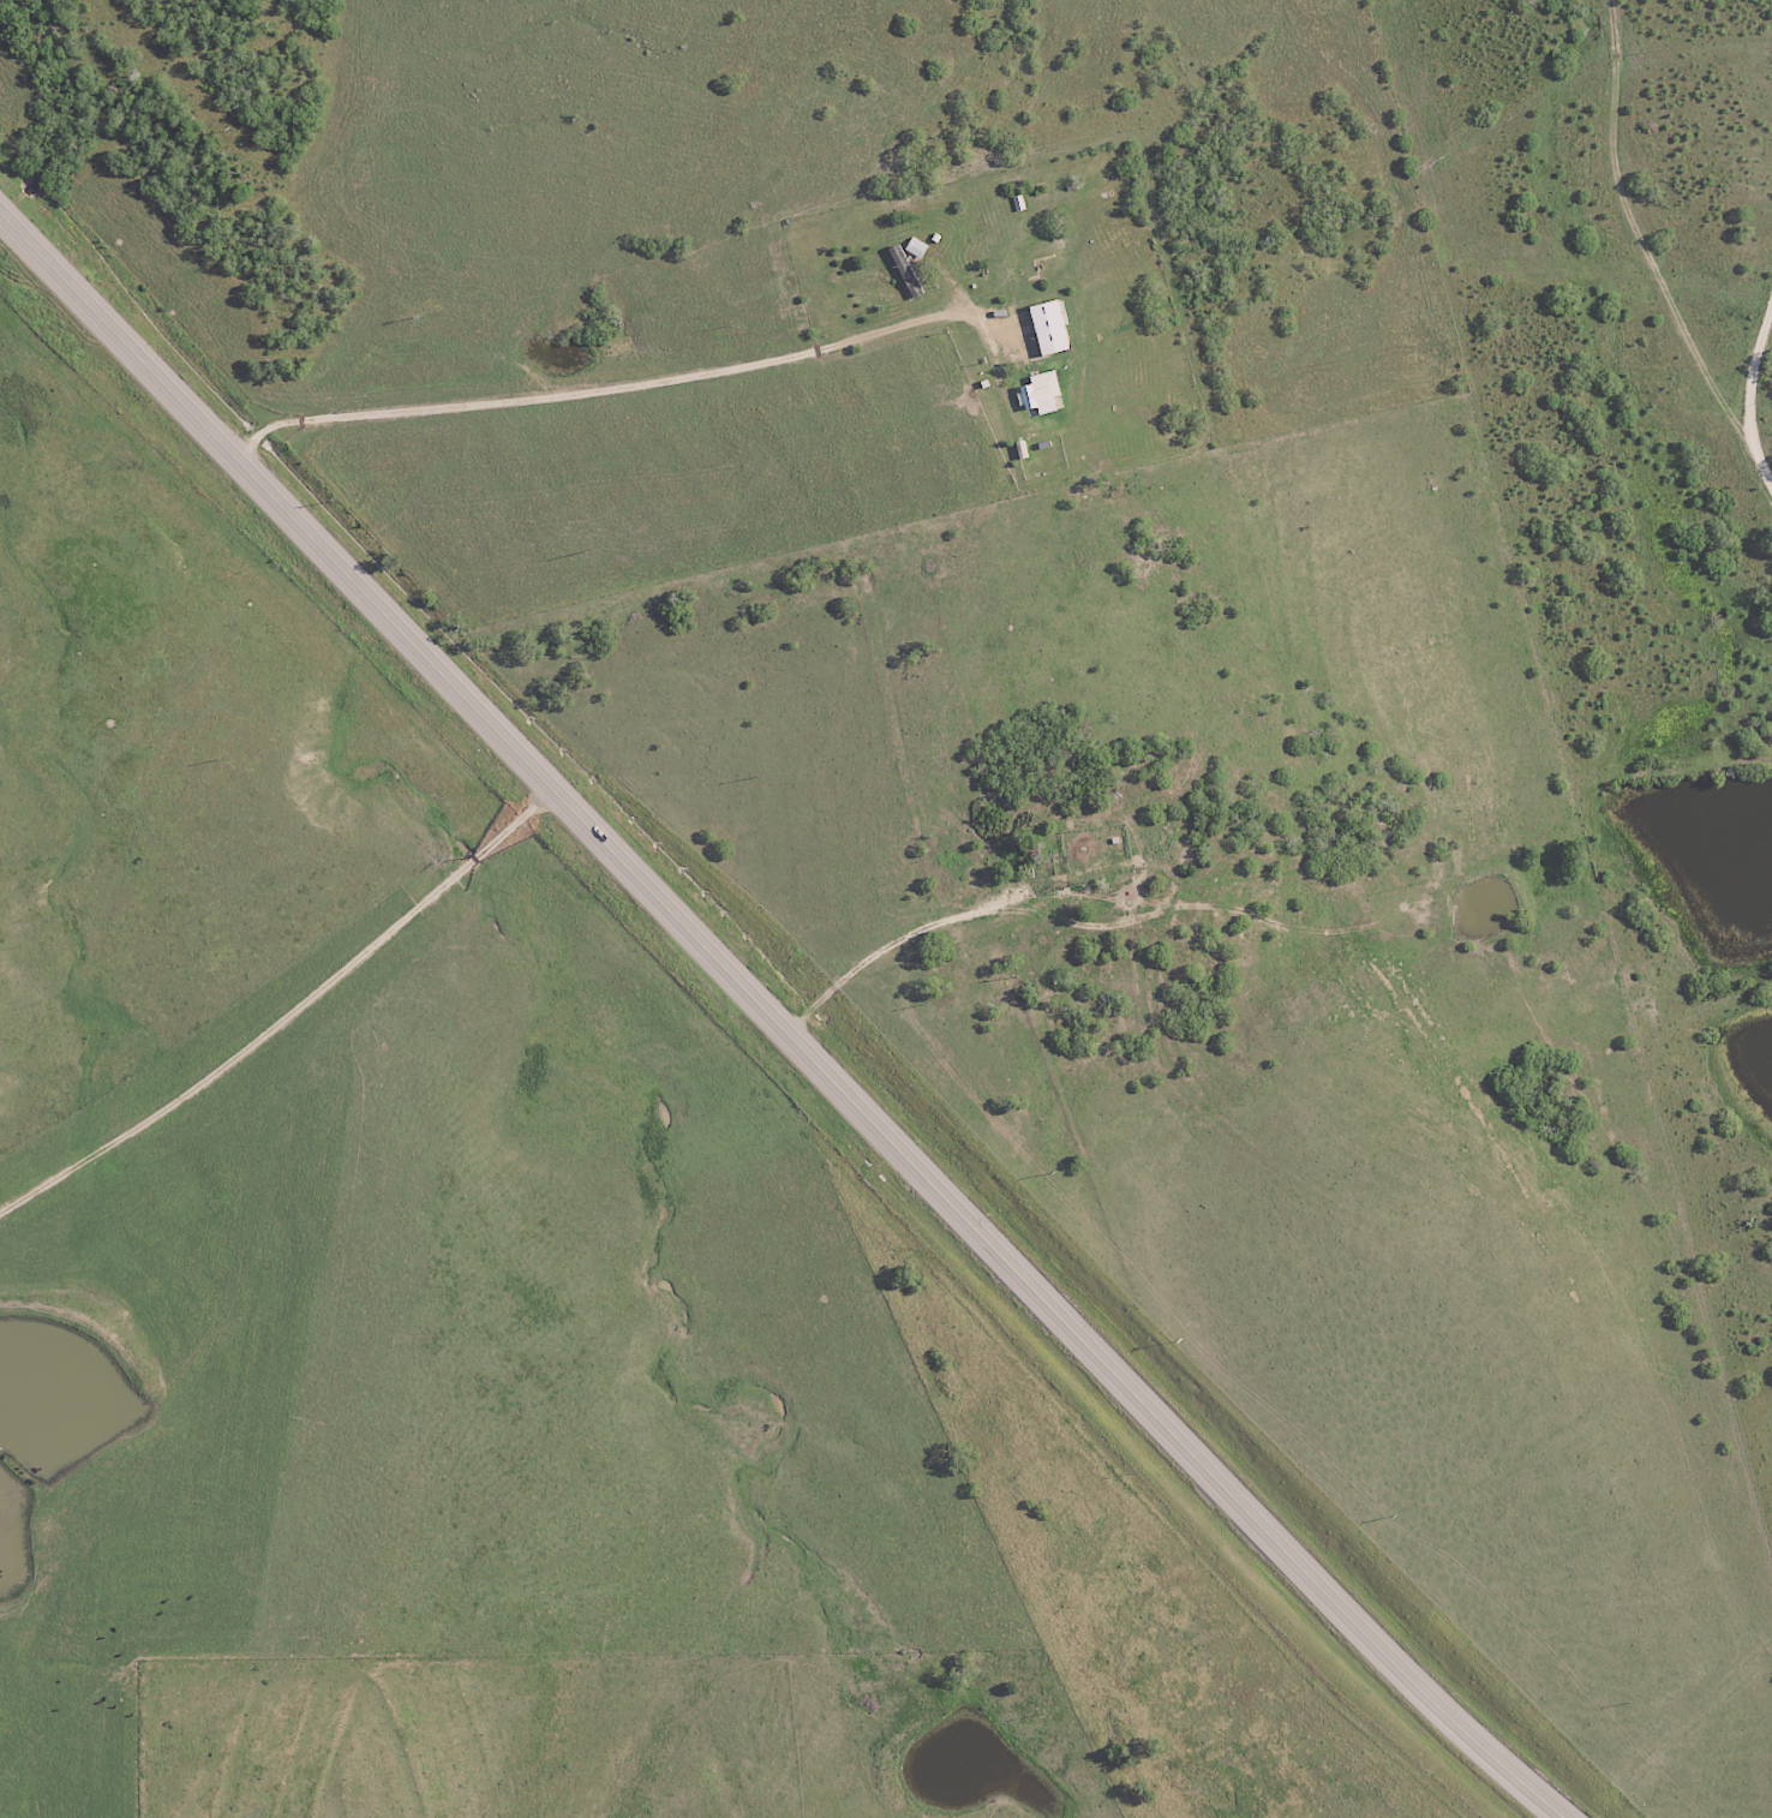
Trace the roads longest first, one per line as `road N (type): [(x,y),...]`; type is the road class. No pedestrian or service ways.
road 1 (trunk): [(0,211),(768,1027),(1545,1817)]
road 2 (residential): [(586,832),(202,1154),(0,1271)]

